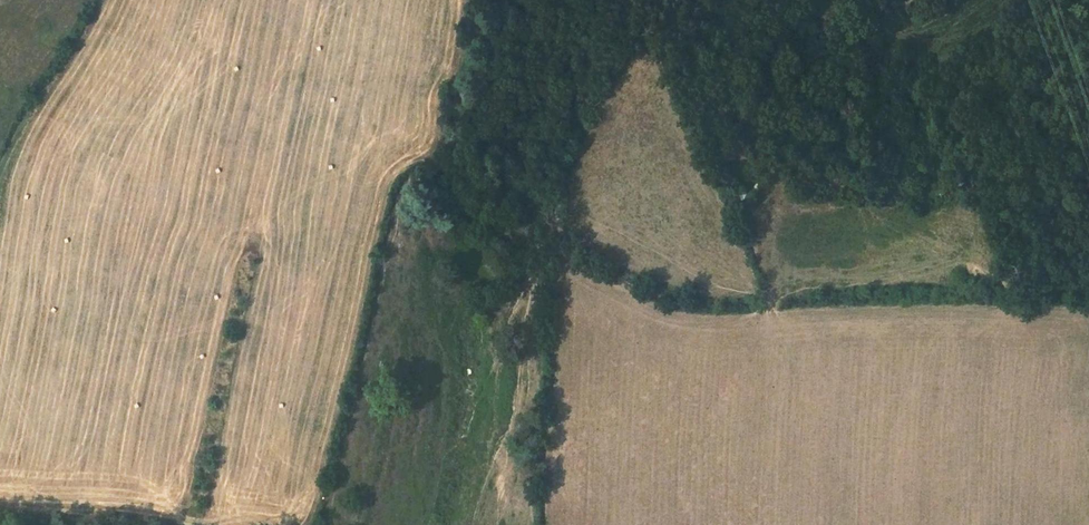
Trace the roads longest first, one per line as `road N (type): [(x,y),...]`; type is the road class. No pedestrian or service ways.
road 1 (track): [(1088,292),(781,299),(724,311),(620,282),(568,242),(574,167),(615,0)]
road 2 (track): [(733,0),(818,56),(855,62),(881,41)]

